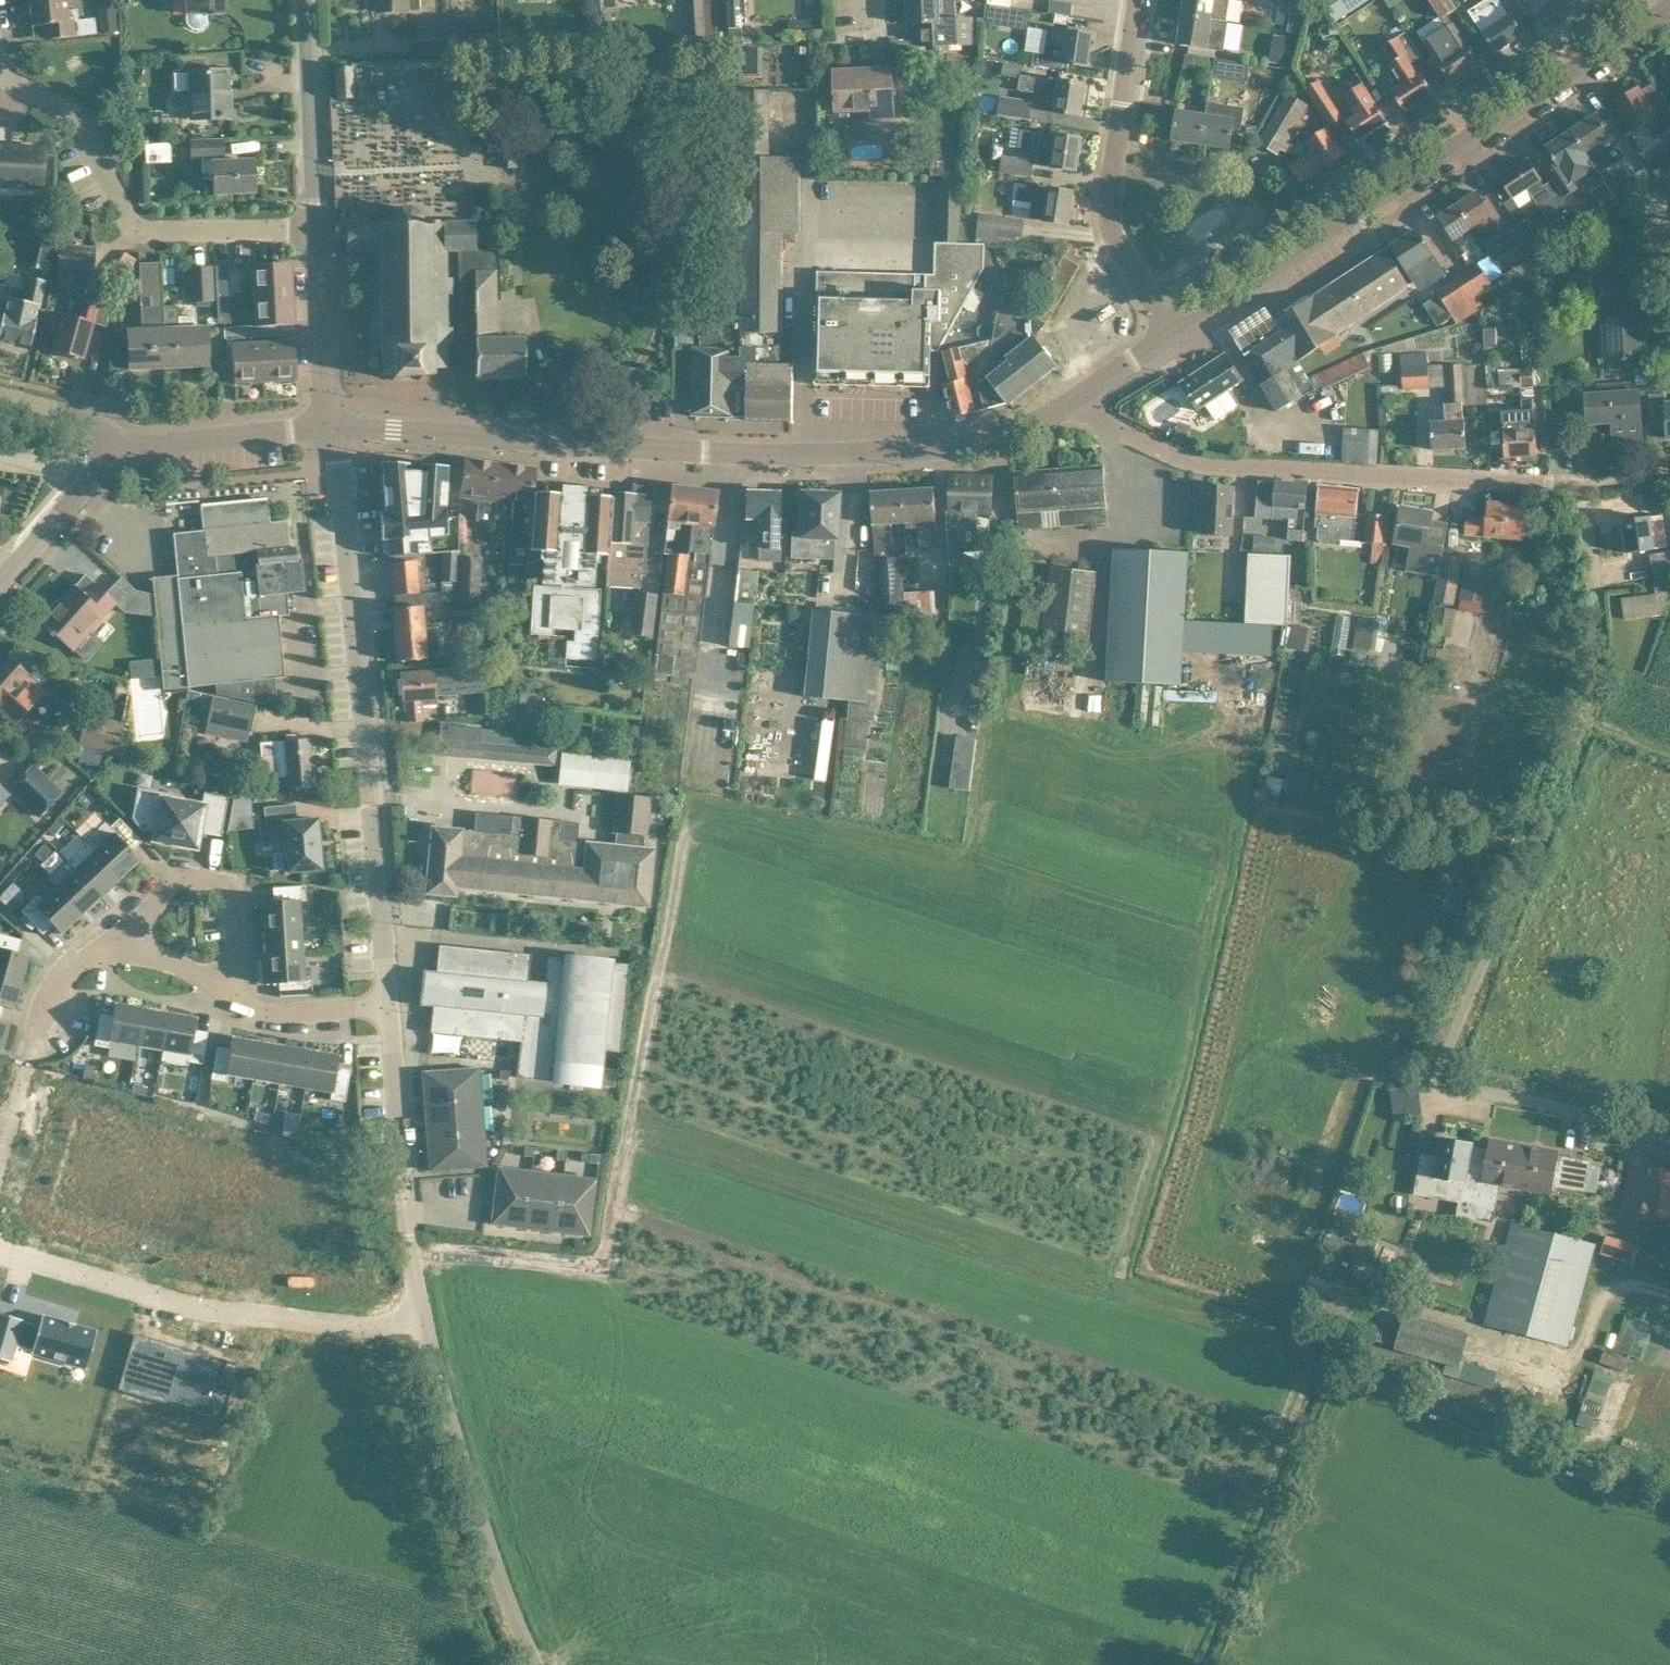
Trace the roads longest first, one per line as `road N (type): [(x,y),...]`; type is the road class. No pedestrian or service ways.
road 1 (residential): [(1648,1133),(1438,1089),(1589,698),(1598,604),(1594,557),(1573,486),(1201,466),(1106,423),(1083,393)]
road 2 (tertiary): [(330,429),(728,456),(933,454),(1019,435),(1083,393)]
road 3 (tertiary): [(1172,337),(1669,8)]
road 4 (residential): [(389,1006),(373,785),(330,429)]
road 5 (residential): [(0,1249),(162,1298),(349,1325),(422,1314)]
road 6 (residential): [(316,232),(137,231),(78,118),(0,74)]
road 7 (residential): [(534,1664),(422,1314)]
road 8 (residential): [(1172,337),(1110,226),(1139,0)]
road 9 (residential): [(422,1314),(389,1006)]
road 10 (residential): [(126,941),(173,878),(233,887),(237,942),(221,994)]
road 11 (residential): [(316,232),(309,0)]
road 12 (tertiary): [(121,454),(330,429)]
road 13 (residential): [(330,429),(316,232)]
road 14 (tertiary): [(0,585),(121,454)]
road 15 (residential): [(389,1006),(264,1013),(221,994)]
road 16 (tertiary): [(121,454),(91,425),(0,402)]
road 17 (residential): [(126,941),(74,966),(38,1029)]

